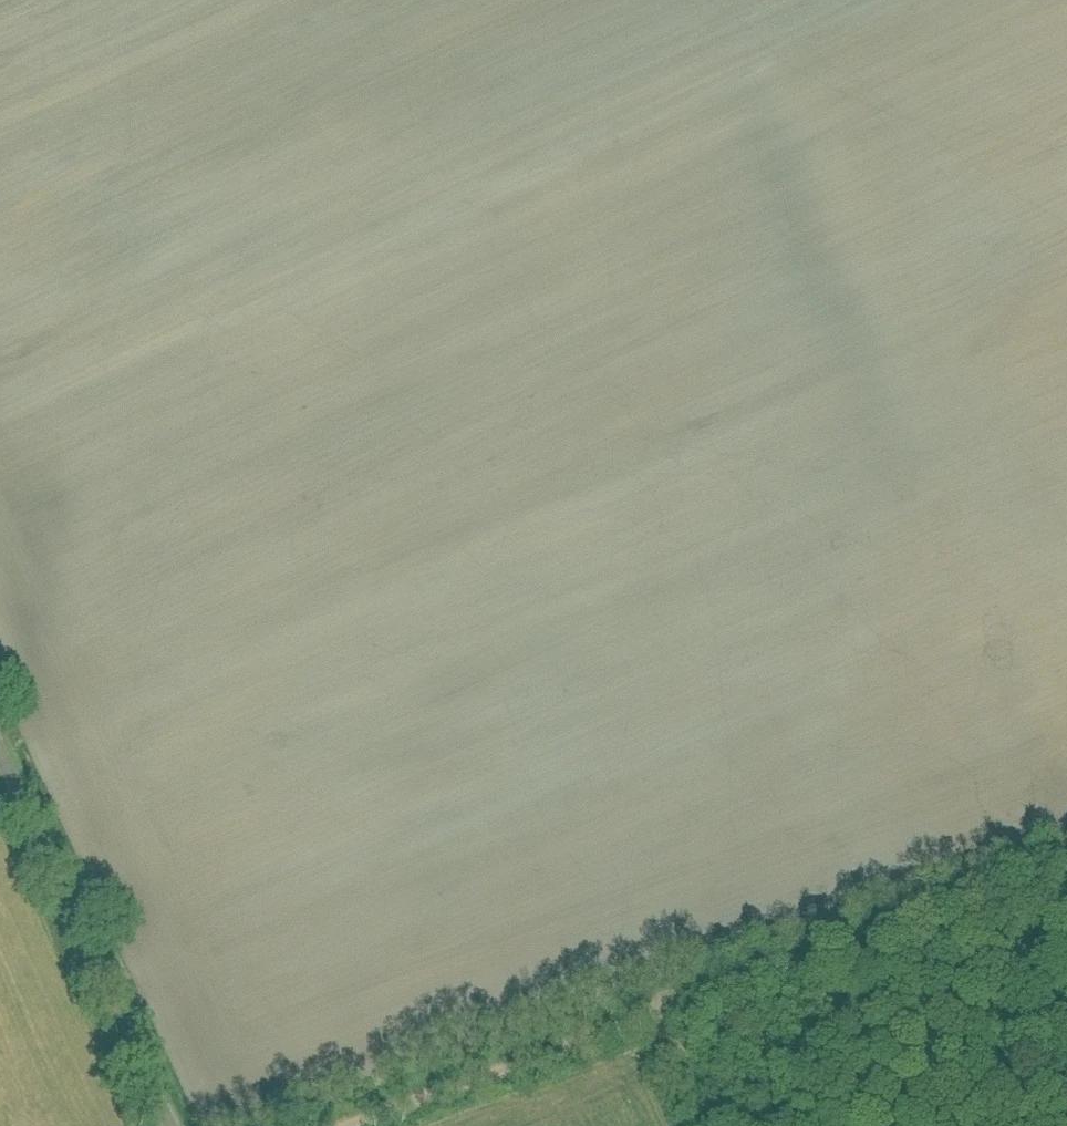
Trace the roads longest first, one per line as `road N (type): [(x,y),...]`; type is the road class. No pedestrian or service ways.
road 1 (track): [(1066,880),(656,1027)]
road 2 (unclassified): [(168,1125),(0,753)]
road 3 (track): [(656,1027),(629,1025),(355,1125)]

